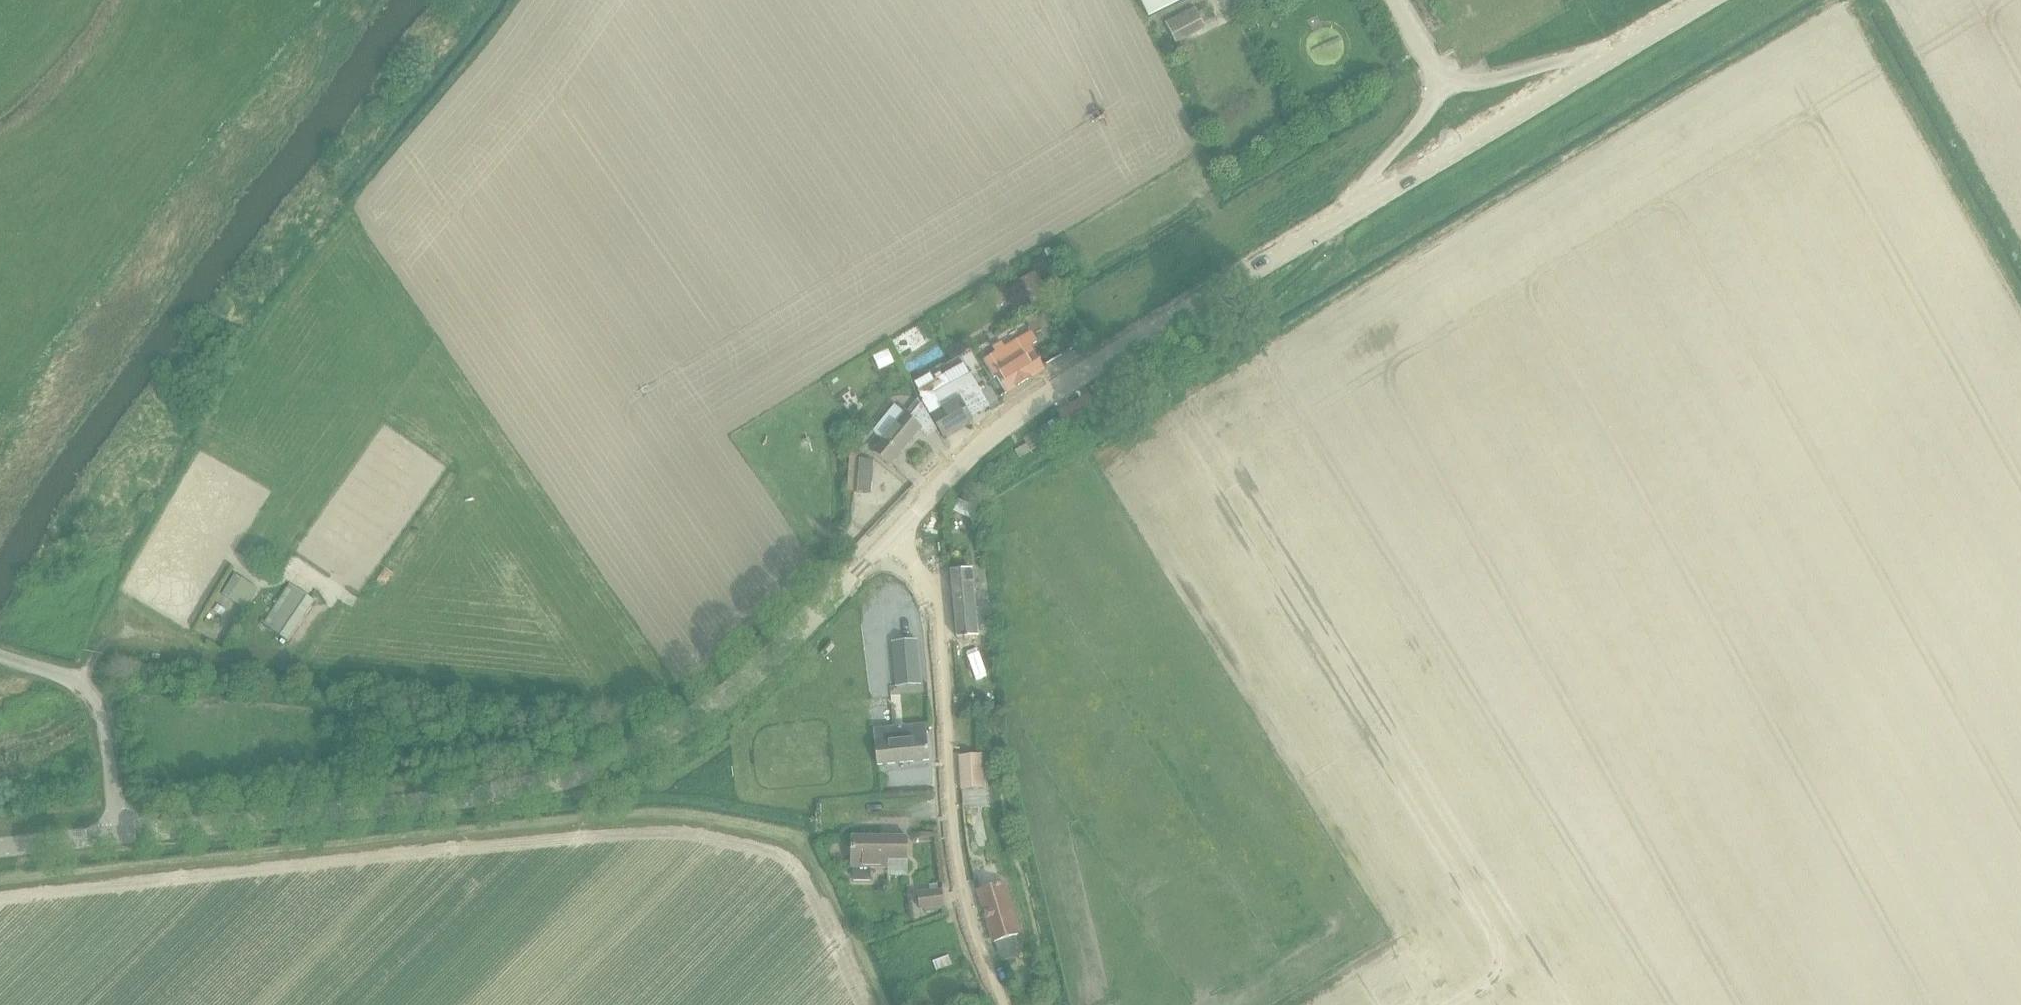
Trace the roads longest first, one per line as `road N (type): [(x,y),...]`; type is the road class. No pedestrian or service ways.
road 1 (unclassified): [(889,541),(998,433),(1073,376),(1702,0)]
road 2 (unclassified): [(121,833),(487,793),(590,765),(652,739),(750,678),(889,541)]
road 3 (unclassified): [(1003,1004),(969,922),(935,602),(889,541)]
road 4 (unclassified): [(121,833),(96,698),(75,681),(0,655)]
road 5 (unclassified): [(121,833),(0,846)]

